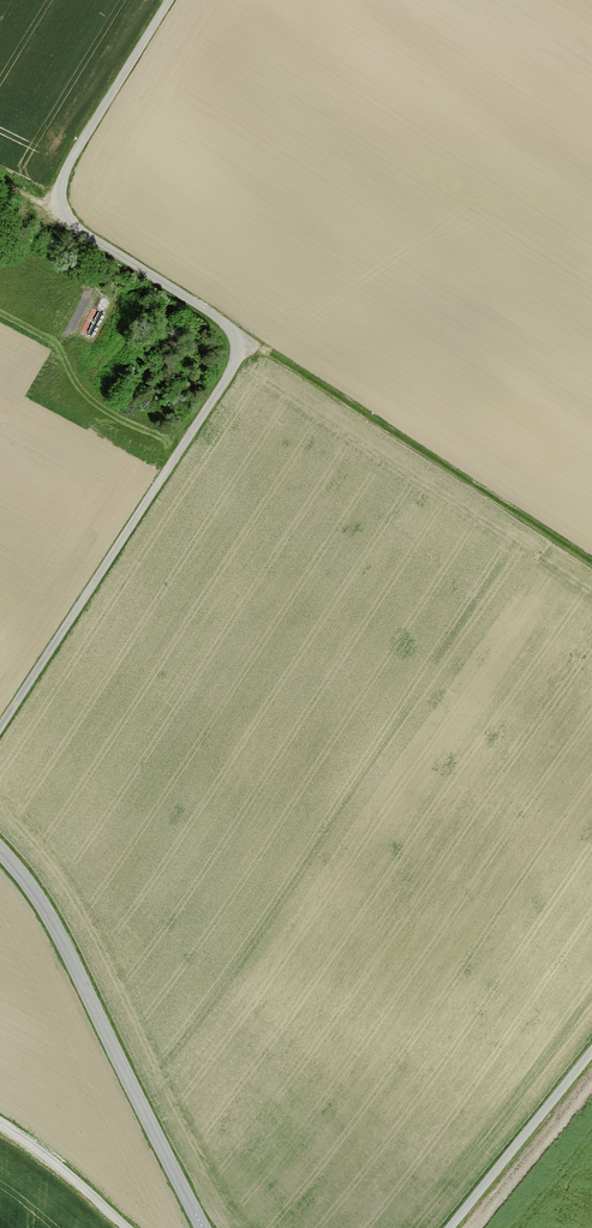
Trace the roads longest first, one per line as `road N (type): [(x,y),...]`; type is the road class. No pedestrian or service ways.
road 1 (track): [(169,0),(67,168),(58,208),(250,340),(0,728)]
road 2 (unclassified): [(0,849),(47,910),(203,1227)]
road 3 (track): [(250,340),(591,559)]
road 4 (unclassified): [(591,1050),(450,1227)]
road 5 (unclassified): [(0,1125),(127,1227)]

